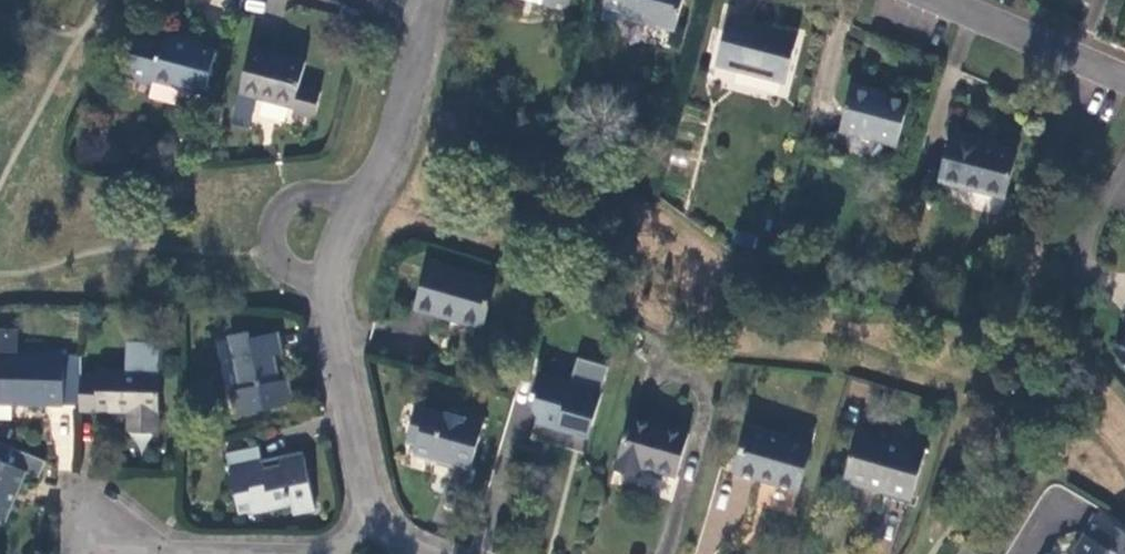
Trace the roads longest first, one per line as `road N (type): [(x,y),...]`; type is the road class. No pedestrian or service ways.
road 1 (residential): [(431,11),(395,131),(341,233),(325,285),(369,521)]
road 2 (residential): [(935,0),(1124,78)]

